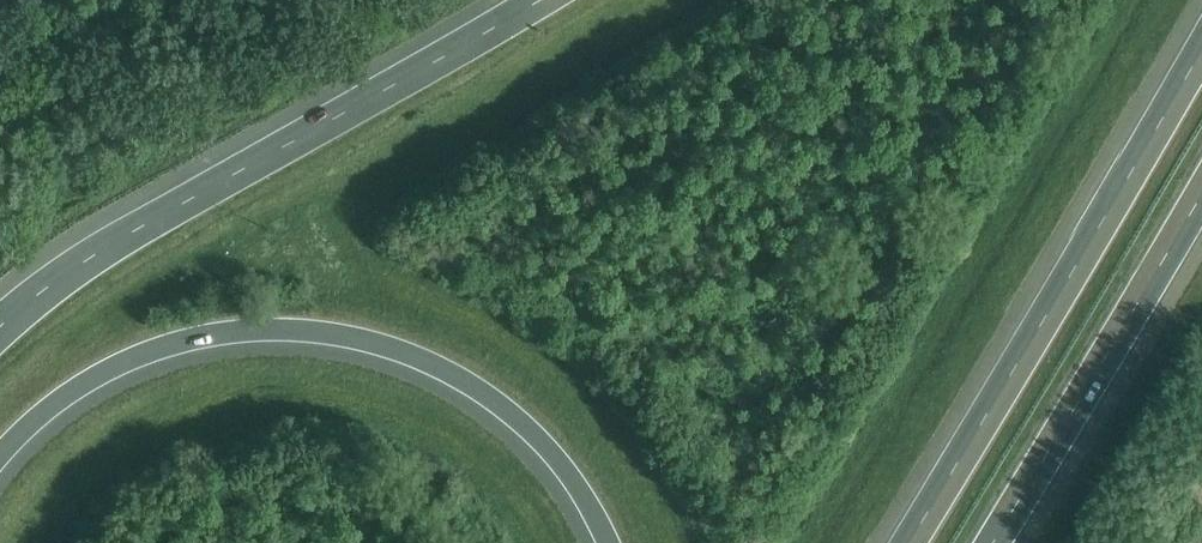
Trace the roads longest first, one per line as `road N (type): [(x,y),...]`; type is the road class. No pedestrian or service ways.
road 1 (motorway): [(0,456),(40,414),(139,355),(265,328),(318,331),(385,345),(491,397),(569,473),(607,542)]
road 2 (motorway): [(540,0),(107,245),(0,330)]
road 3 (motorway): [(1201,43),(905,542)]
road 4 (motorway): [(989,542),(1201,186)]

